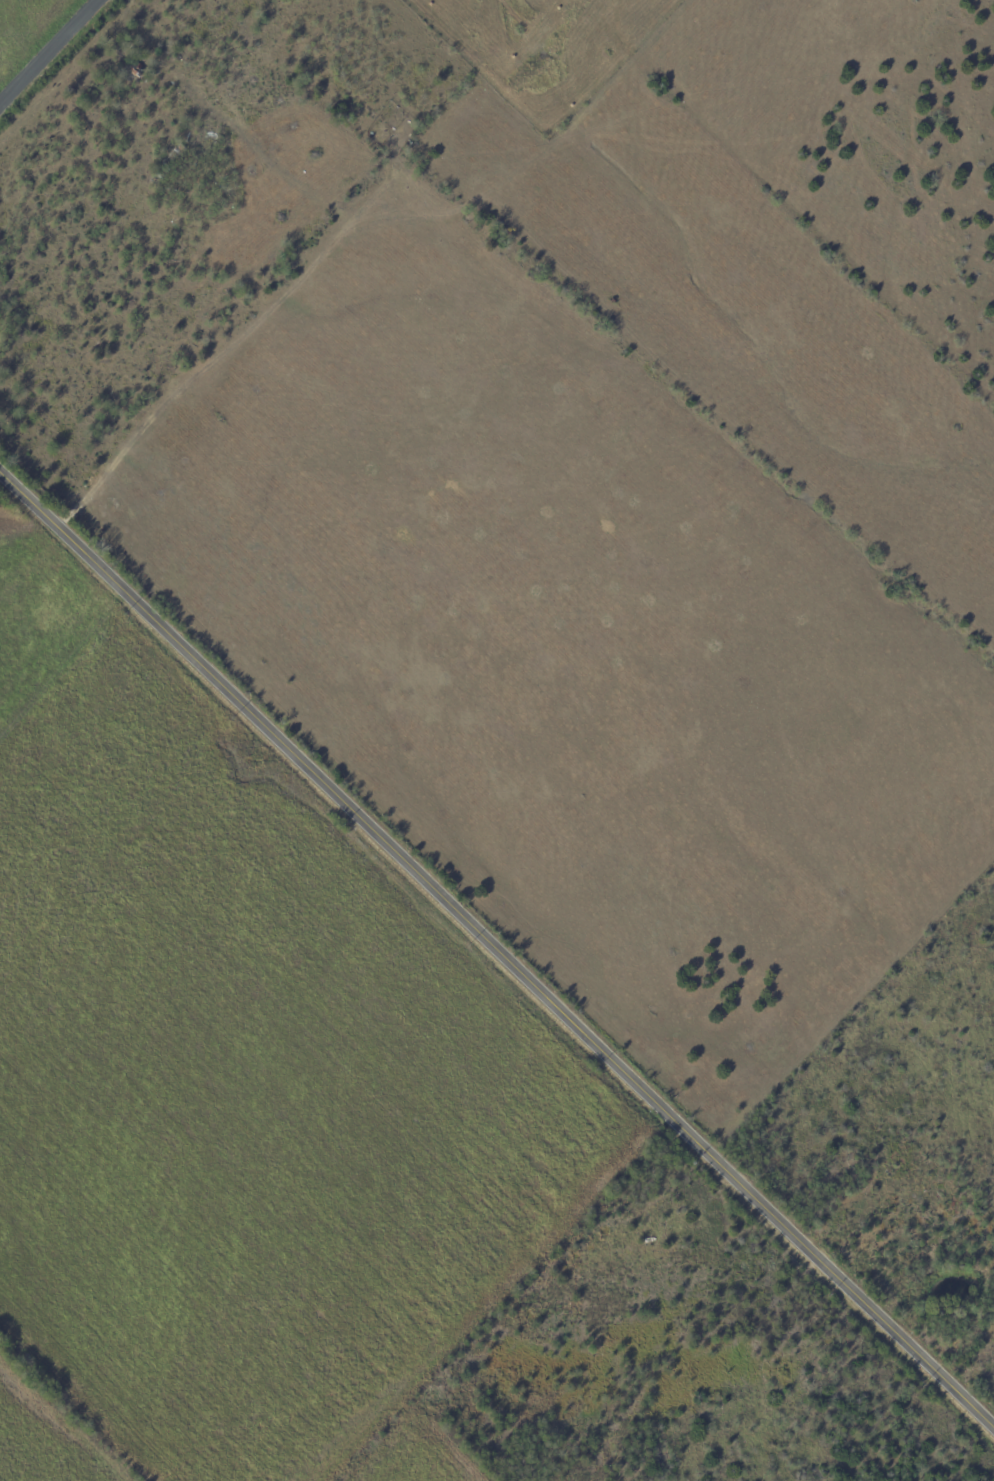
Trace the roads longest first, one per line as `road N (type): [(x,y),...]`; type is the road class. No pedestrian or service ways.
road 1 (residential): [(0,467),(993,1432)]
road 2 (residential): [(99,0),(0,103)]

